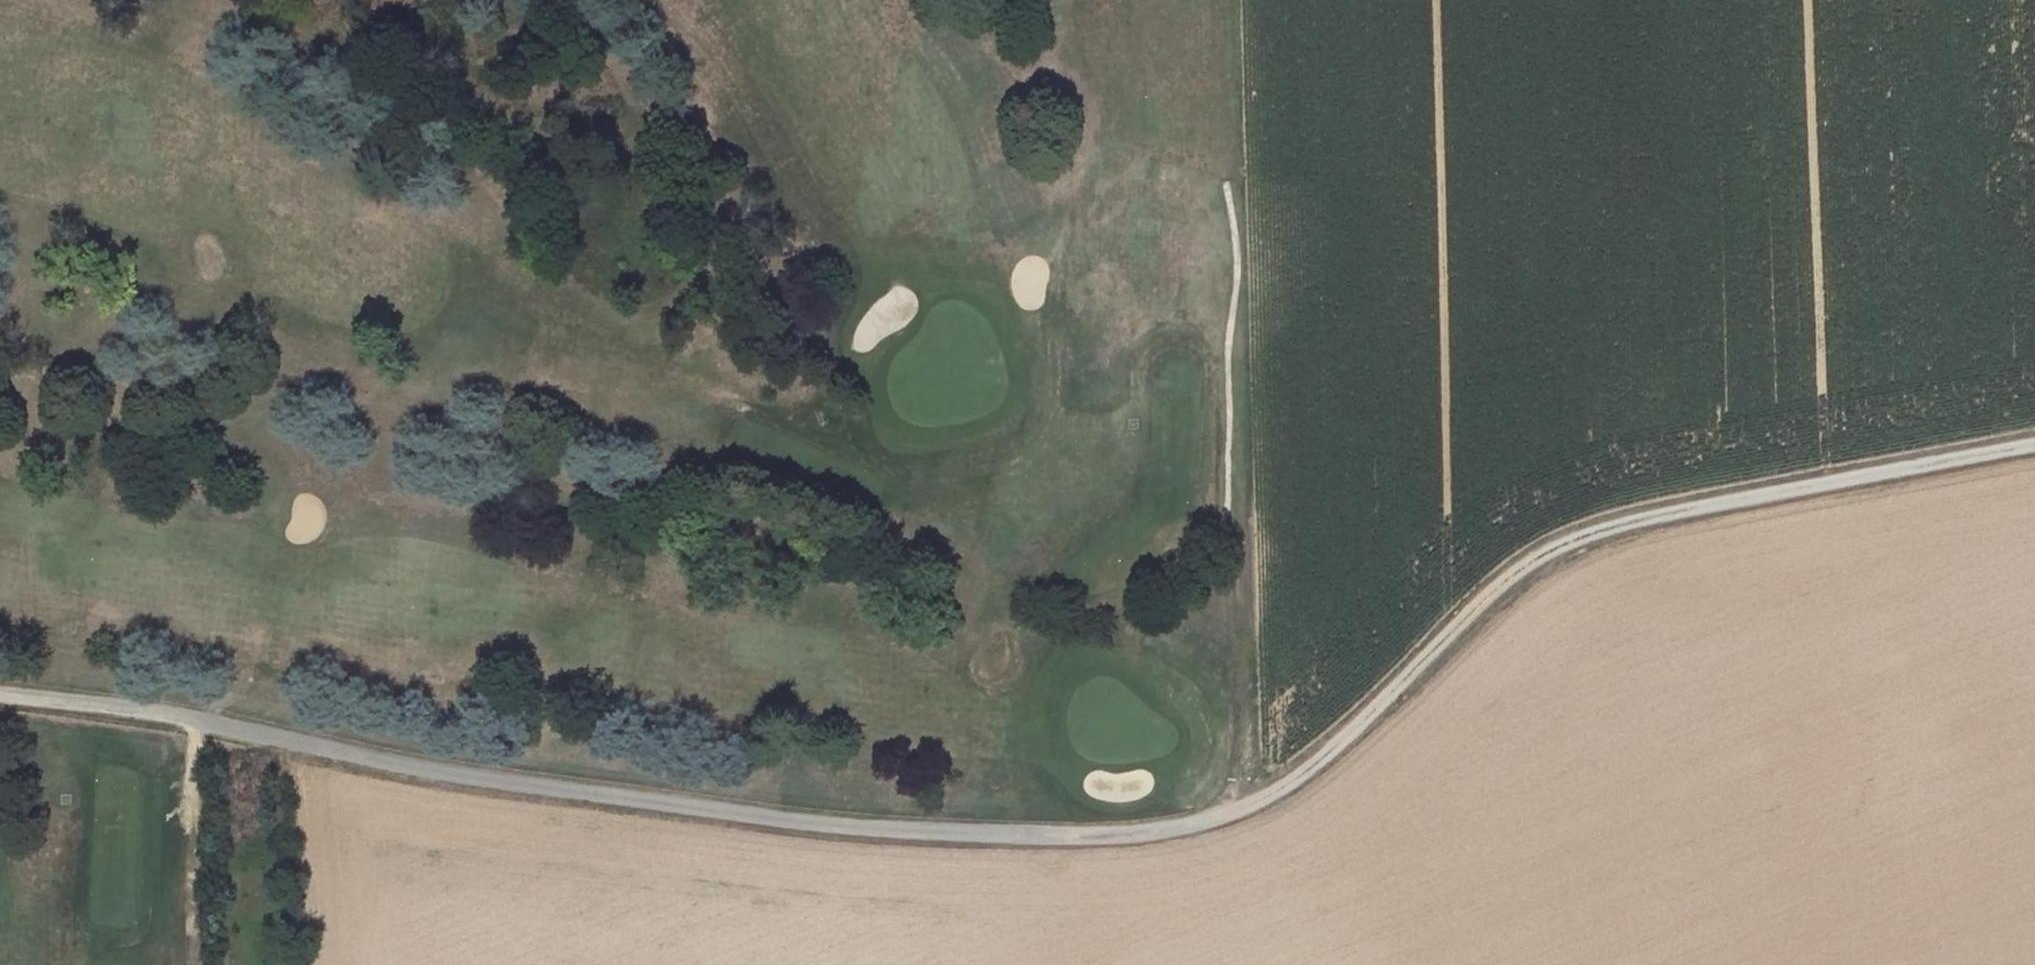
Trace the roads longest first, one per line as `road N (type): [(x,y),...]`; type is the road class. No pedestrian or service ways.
road 1 (track): [(0,698),(814,824),(1034,837),(1174,830),(1287,784),(1529,564),(1611,527),(2034,446)]

